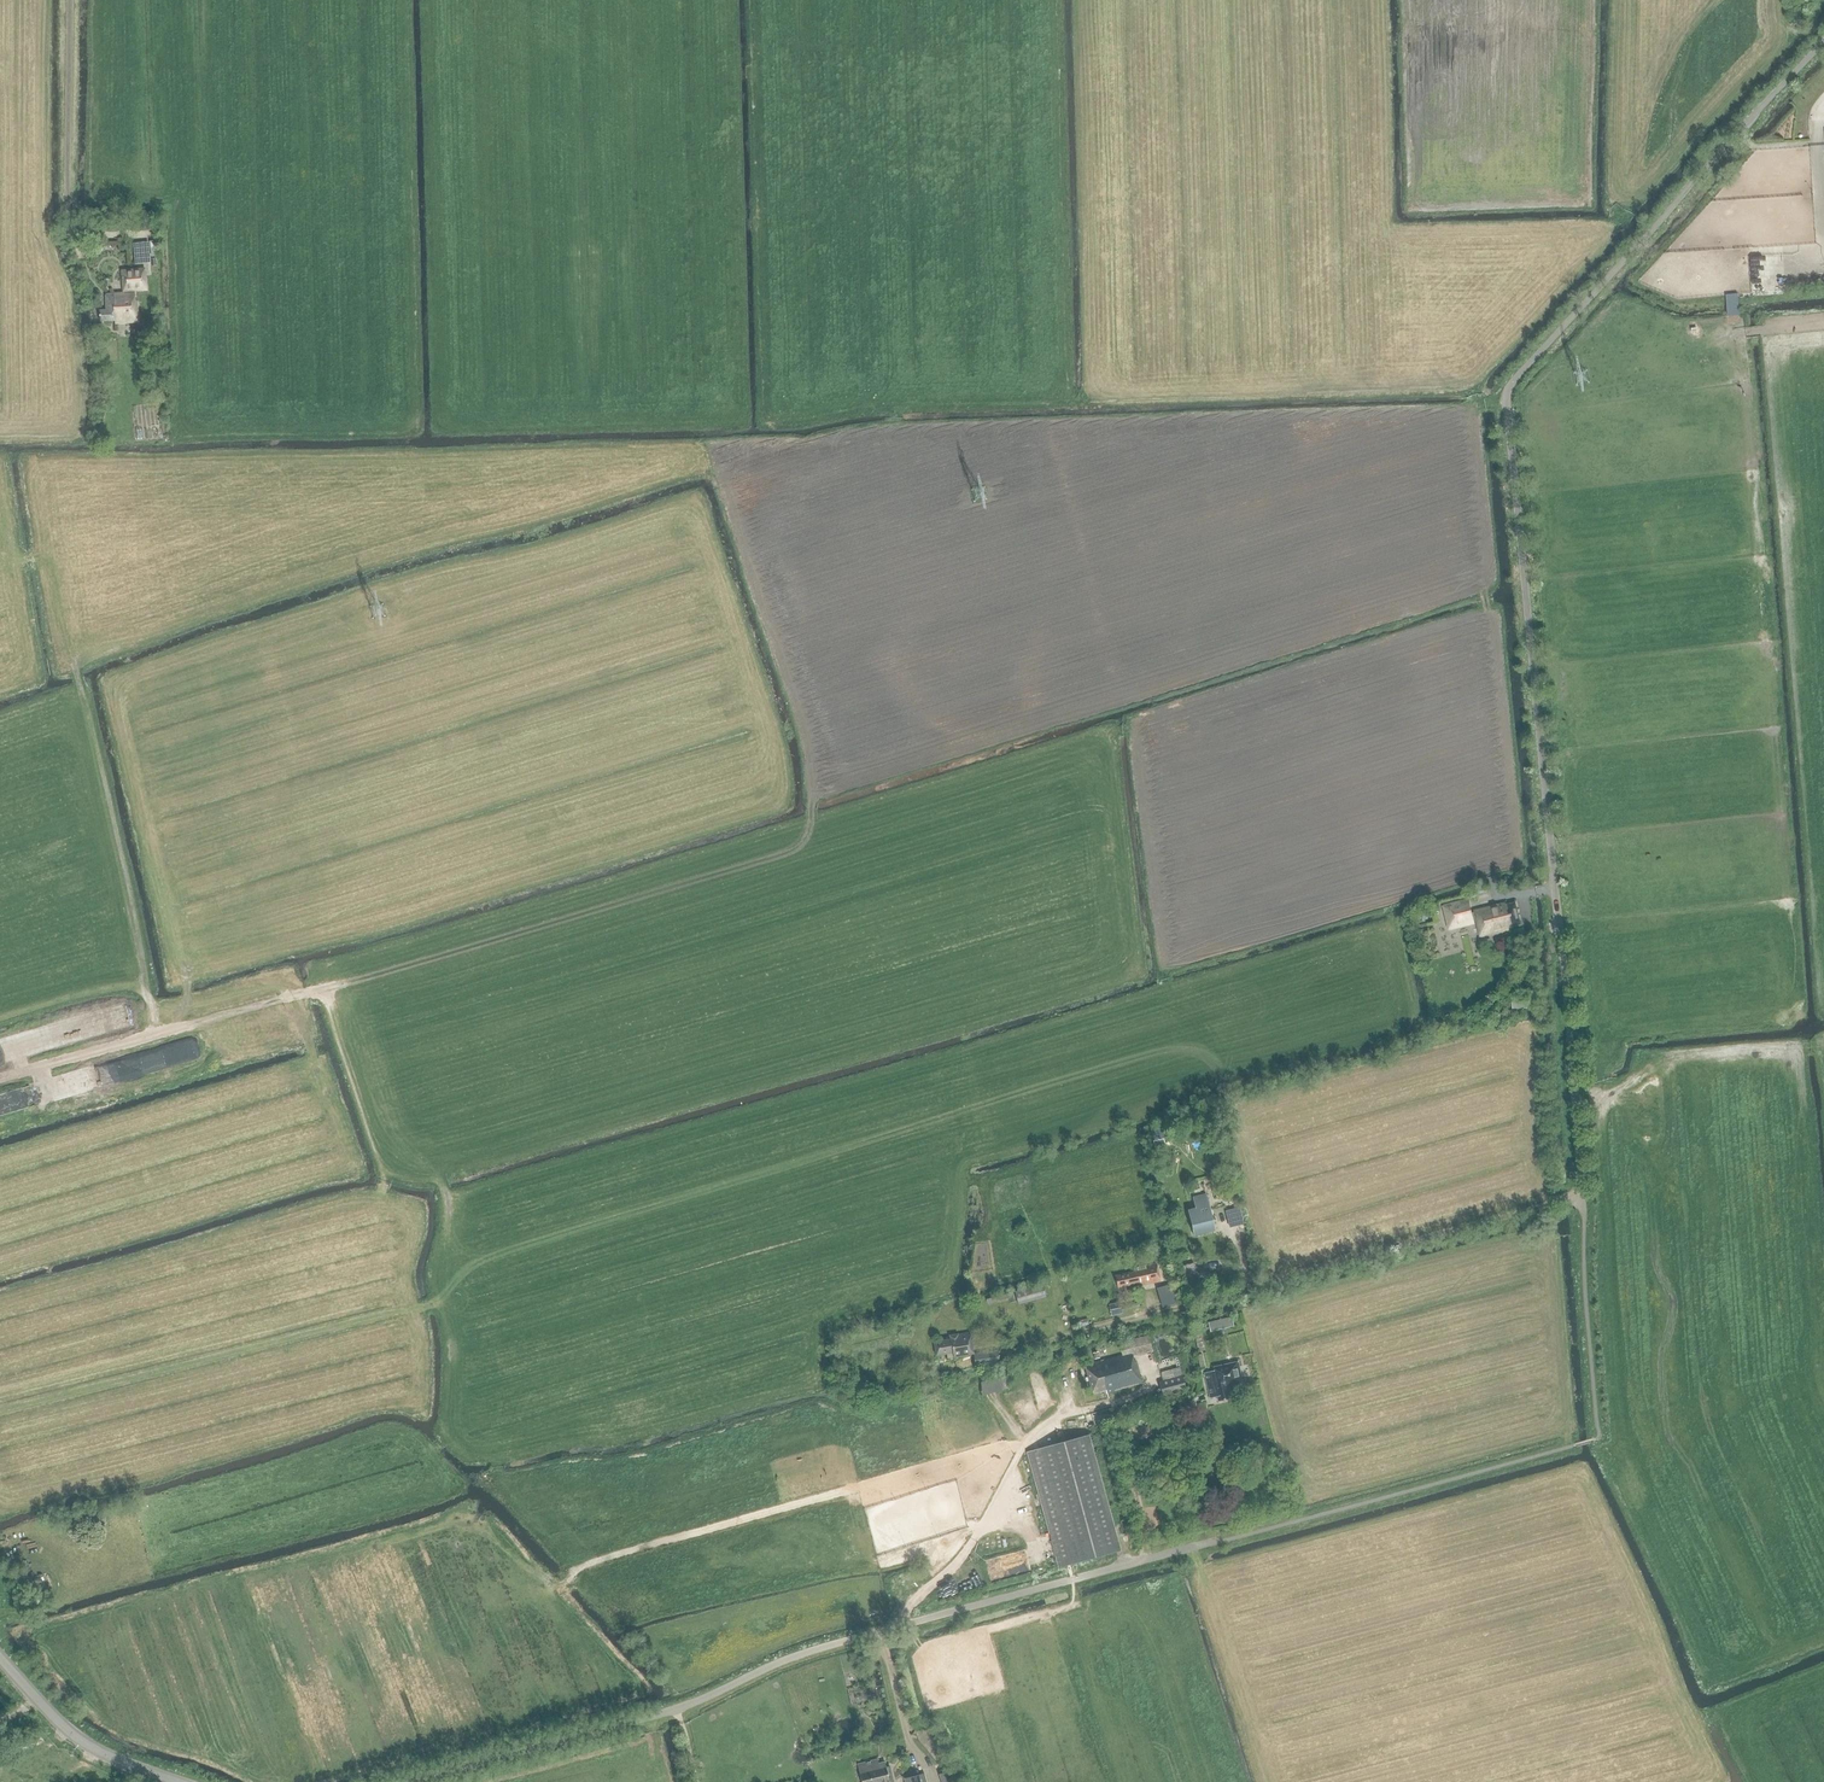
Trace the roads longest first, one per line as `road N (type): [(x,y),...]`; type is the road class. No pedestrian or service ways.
road 1 (unclassified): [(1576,1196),(1506,394),(1823,40)]
road 2 (unclassified): [(412,1781),(678,1709),(828,1646),(1213,1541)]
road 3 (track): [(1576,1196),(1022,1353)]
road 4 (tertiary): [(181,1781),(75,1734),(0,1657)]

